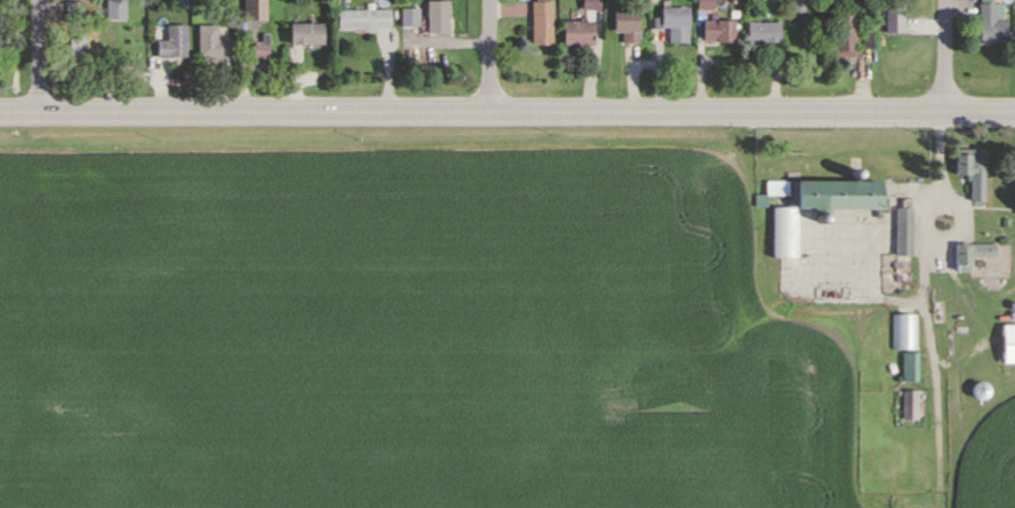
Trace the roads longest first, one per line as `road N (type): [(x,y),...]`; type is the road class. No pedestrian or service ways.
road 1 (tertiary): [(0,113),(1014,116)]

